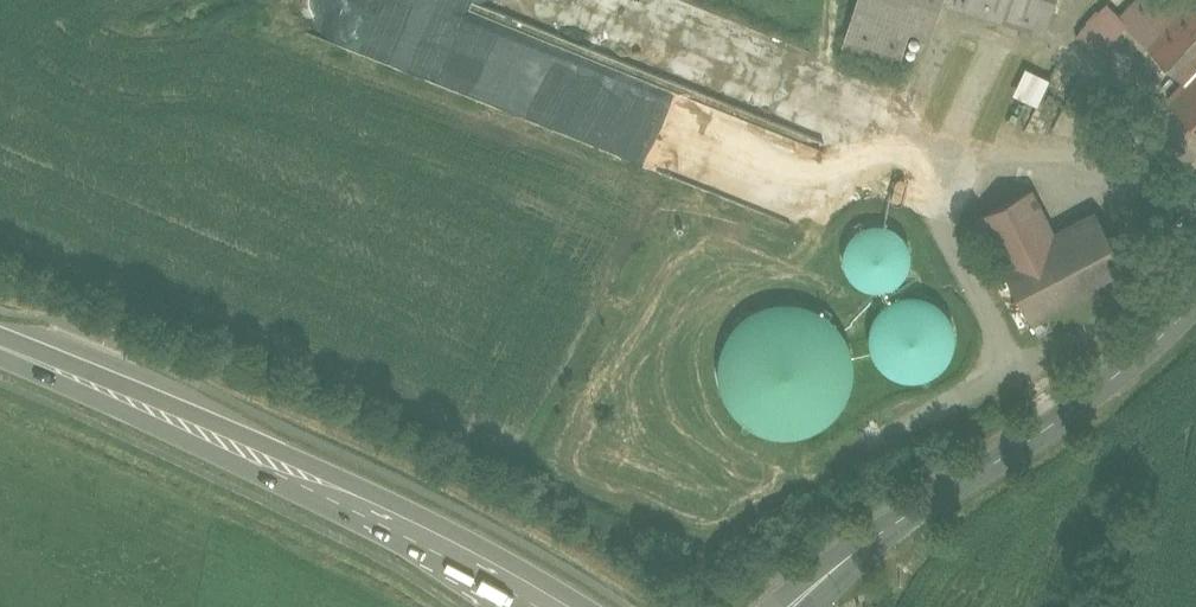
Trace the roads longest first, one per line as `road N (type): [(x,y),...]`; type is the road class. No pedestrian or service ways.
road 1 (primary): [(0,344),(193,429),(518,597)]
road 2 (tertiary): [(790,606),(845,557),(1135,359),(1195,294)]

